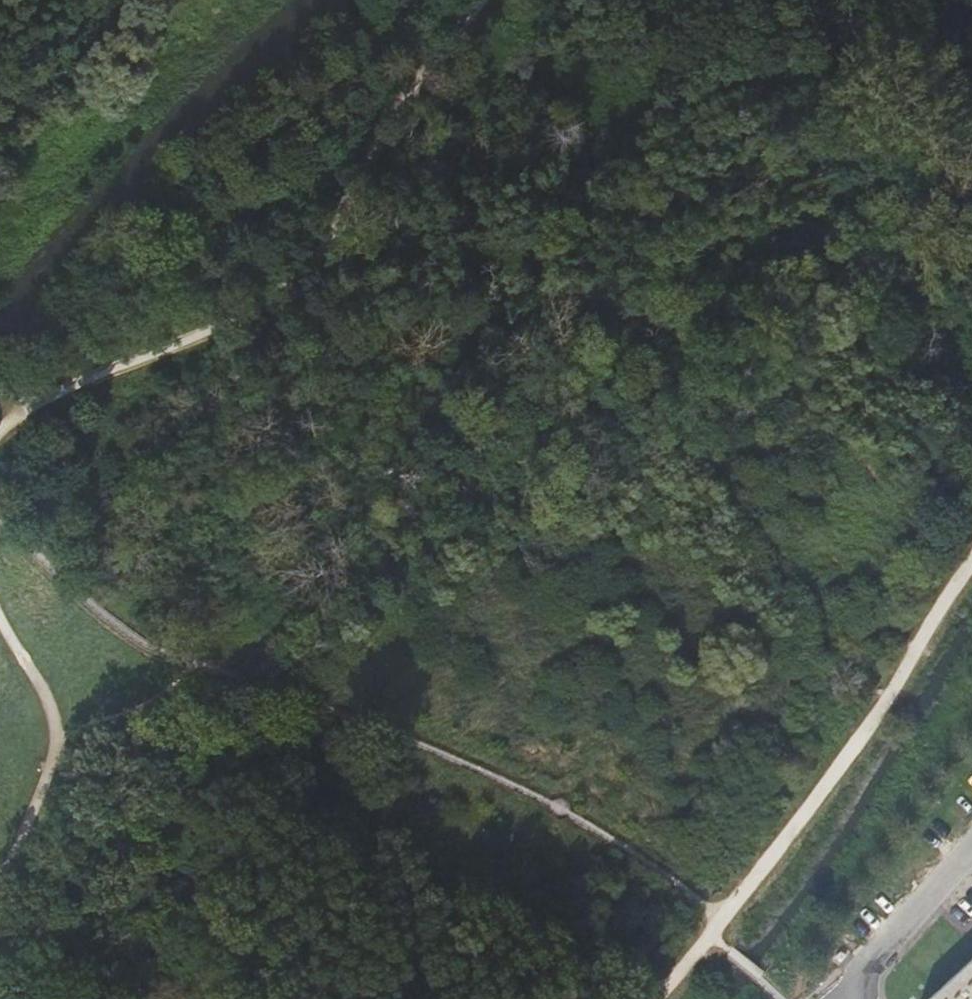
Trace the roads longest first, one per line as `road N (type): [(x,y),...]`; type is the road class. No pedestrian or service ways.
road 1 (residential): [(971,859),(846,991)]

